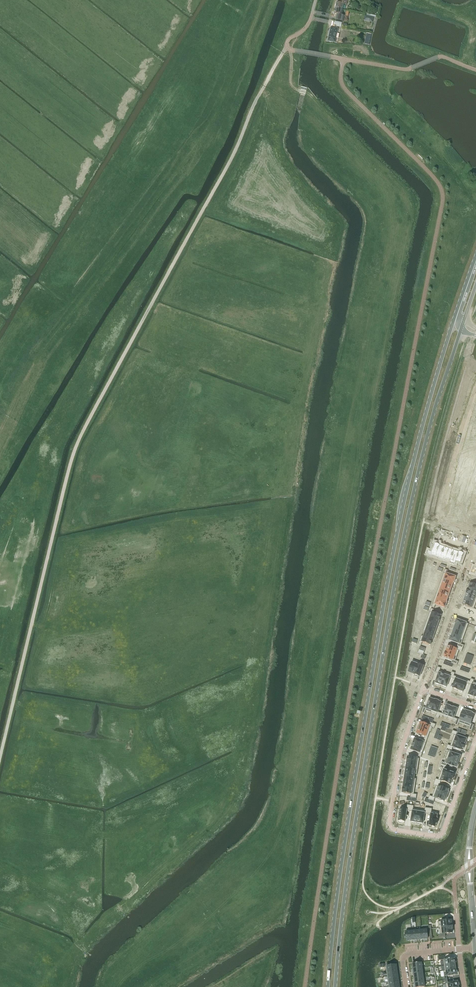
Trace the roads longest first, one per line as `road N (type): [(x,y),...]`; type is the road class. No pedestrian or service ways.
road 1 (track): [(0,757),(75,447),(282,54)]
road 2 (primary): [(475,255),(420,435),(391,562),(328,986)]
road 3 (primary): [(335,986),(399,563),(432,416),(475,285)]
road 4 (residential): [(423,688),(400,751),(392,828),(442,833),(475,738)]
road 5 (residential): [(475,387),(437,534)]
road 6 (residential): [(472,549),(423,688)]

